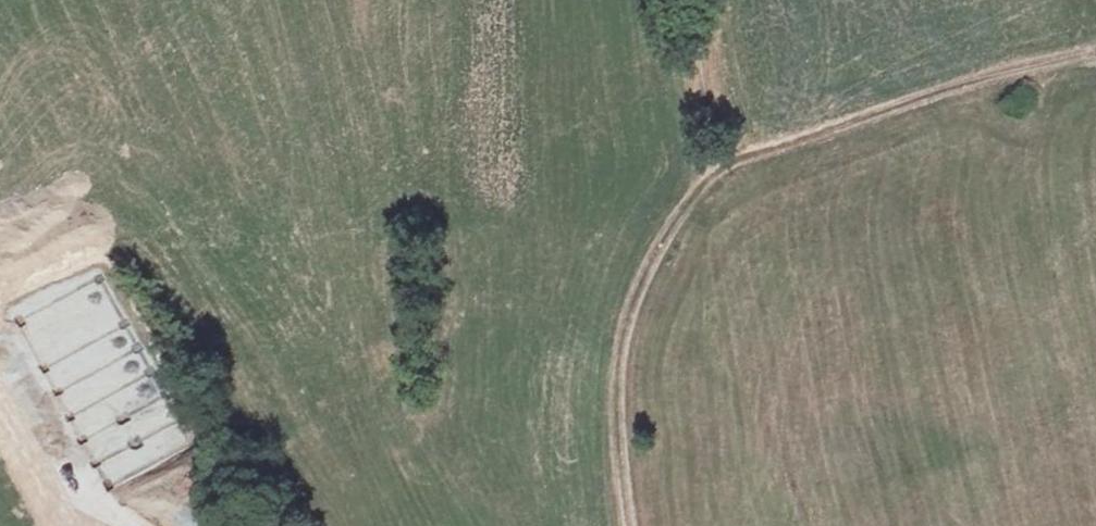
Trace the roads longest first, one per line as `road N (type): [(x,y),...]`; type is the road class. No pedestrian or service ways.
road 1 (track): [(737,160),(701,185),(645,283),(622,353),(618,430),(628,525)]
road 2 (track): [(1095,59),(983,81),(737,160)]

